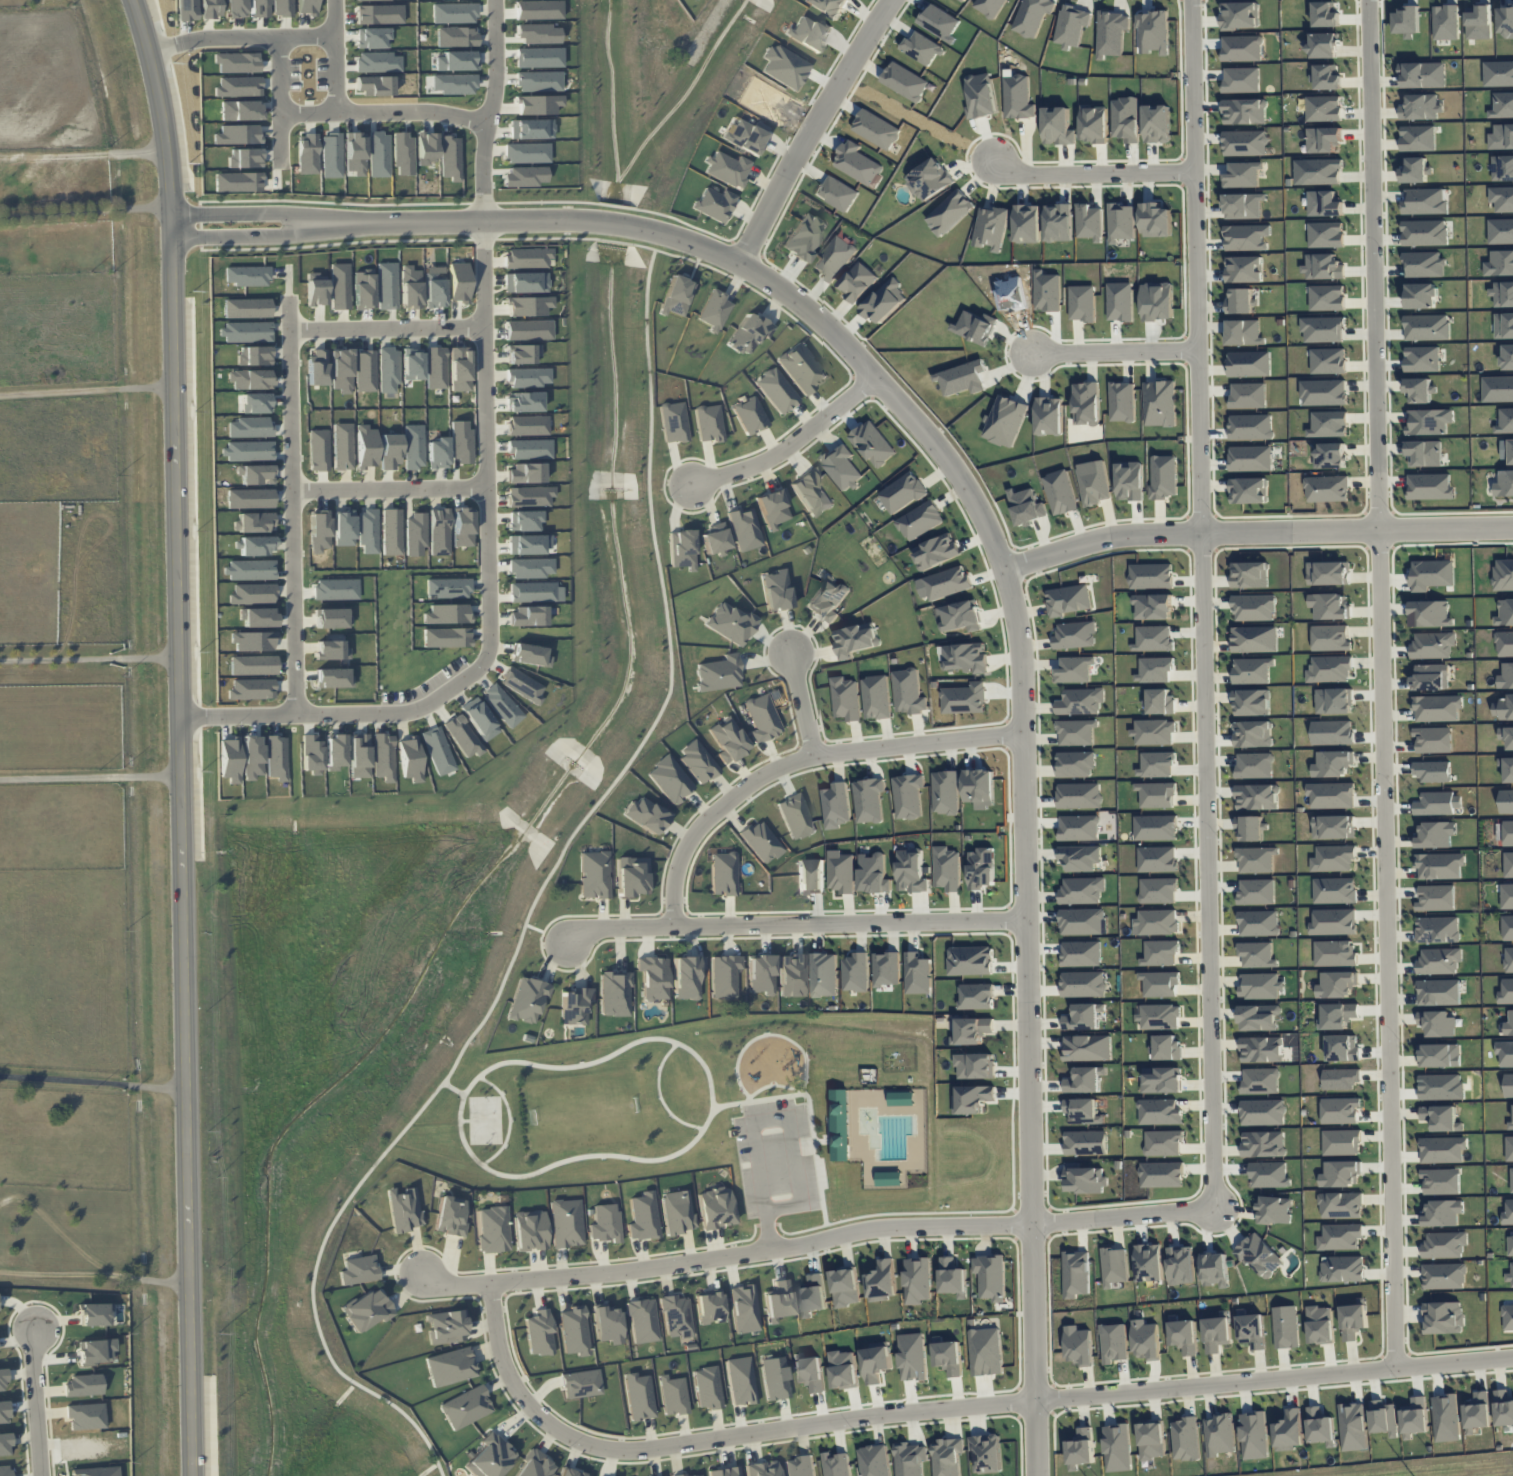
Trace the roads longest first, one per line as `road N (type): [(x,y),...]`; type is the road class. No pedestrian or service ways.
road 1 (residential): [(1039,1475),(1016,614),(1005,573),(960,483),(898,400),(797,297),(741,261),(670,233),(608,222),(363,222)]
road 2 (tertiary): [(191,1475),(172,206),(159,96),(132,0)]
road 3 (residential): [(1370,0),(1396,1368)]
road 4 (residential): [(1211,1203),(1190,0)]
road 5 (residential): [(492,1282),(498,1344),(527,1404),(557,1430),(628,1451),(888,1412),(1512,1357)]
road 6 (residential): [(178,716),(421,706),(490,652),(484,320),(499,0)]
road 7 (residential): [(422,1274),(460,1285),(609,1274),(879,1228),(1031,1224),(1211,1203)]
road 8 (residential): [(1005,573),(1095,539),(1512,529)]
road 9 (residential): [(565,949),(591,930),(1028,919)]
road 10 (residential): [(1021,731),(831,754),(749,784),(685,852),(675,928)]
road 11 (residential): [(297,712),(290,300)]
road 12 (residential): [(892,0),(741,261)]
road 13 (residential): [(692,487),(769,460),(874,376)]
road 14 (residential): [(490,119),(275,115)]
road 15 (residential): [(993,157),(1009,173),(1194,172)]
road 16 (residential): [(290,485),(490,482)]
road 17 (residential): [(291,324),(484,320)]
road 18 (residential): [(363,222),(281,212),(172,214)]
road 19 (residential): [(173,238),(281,235),(363,222)]
road 20 (residential): [(147,47),(336,38)]
road 21 (residential): [(1031,355),(1198,353)]
road 22 (residential): [(39,1325),(42,1475)]
road 23 (residential): [(276,167),(274,37)]

